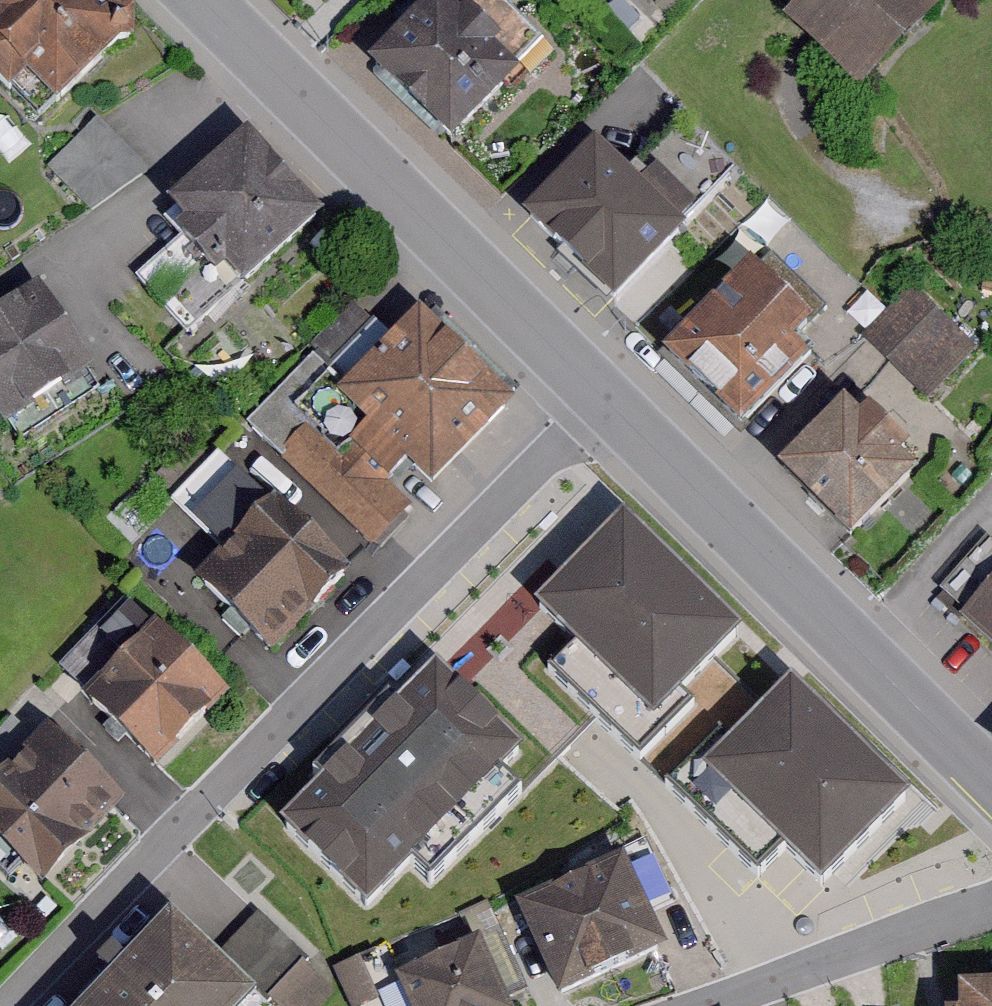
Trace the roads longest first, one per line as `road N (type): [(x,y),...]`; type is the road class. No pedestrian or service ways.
road 1 (residential): [(23,1005),(597,391)]
road 2 (tertiary): [(200,0),(597,391)]
road 3 (tertiary): [(597,391),(919,709),(991,768)]
road 4 (residential): [(991,909),(704,1005)]

